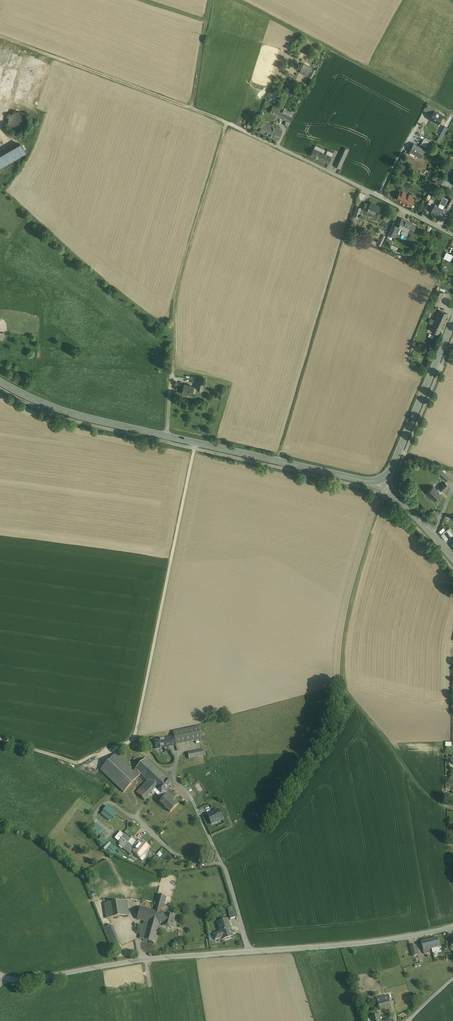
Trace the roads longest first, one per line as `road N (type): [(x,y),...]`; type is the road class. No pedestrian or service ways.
road 1 (secondary): [(0,381),(79,416),(383,479)]
road 2 (unclassified): [(0,974),(27,980),(178,955),(323,946)]
road 3 (track): [(135,740),(196,443)]
road 4 (track): [(227,122),(177,286),(172,368)]
road 5 (residential): [(452,235),(227,122)]
road 6 (track): [(227,122),(0,36)]
road 7 (track): [(240,0),(452,115)]
road 8 (secondary): [(452,325),(383,479)]
road 9 (track): [(0,739),(72,762),(135,740)]
road 10 (residential): [(323,946),(452,927)]

